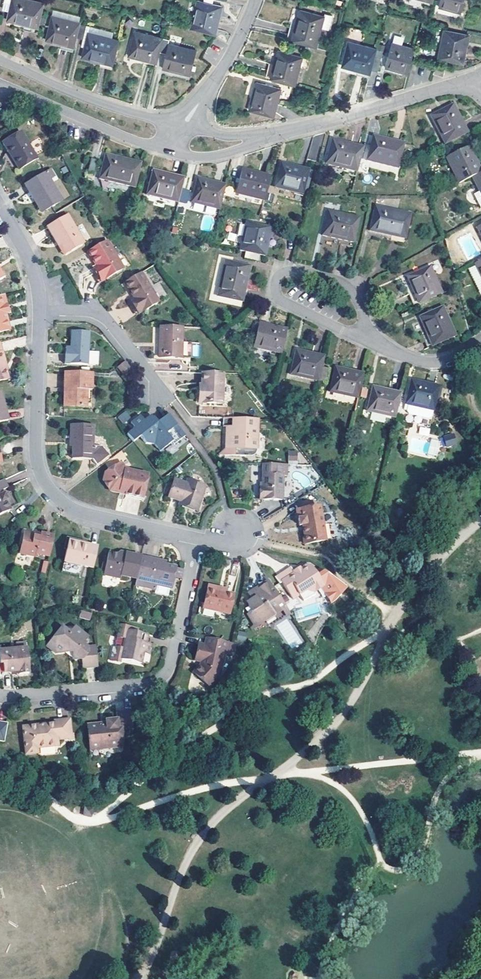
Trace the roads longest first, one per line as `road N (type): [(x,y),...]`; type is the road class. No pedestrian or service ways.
road 1 (residential): [(39,312),(37,446),(47,485),(83,512),(198,538)]
road 2 (residential): [(198,538),(162,676),(0,696)]
road 3 (residential): [(363,331),(348,287),(292,271),(277,278),(279,300),(357,336)]
road 4 (residential): [(266,136),(480,75)]
road 5 (residential): [(181,129),(0,60)]
road 6 (residential): [(0,86),(168,151)]
road 7 (residential): [(39,312),(105,318),(160,395)]
road 8 (residential): [(181,129),(230,55),(255,0)]
road 9 (residential): [(480,340),(431,362),(402,357),(363,331)]

